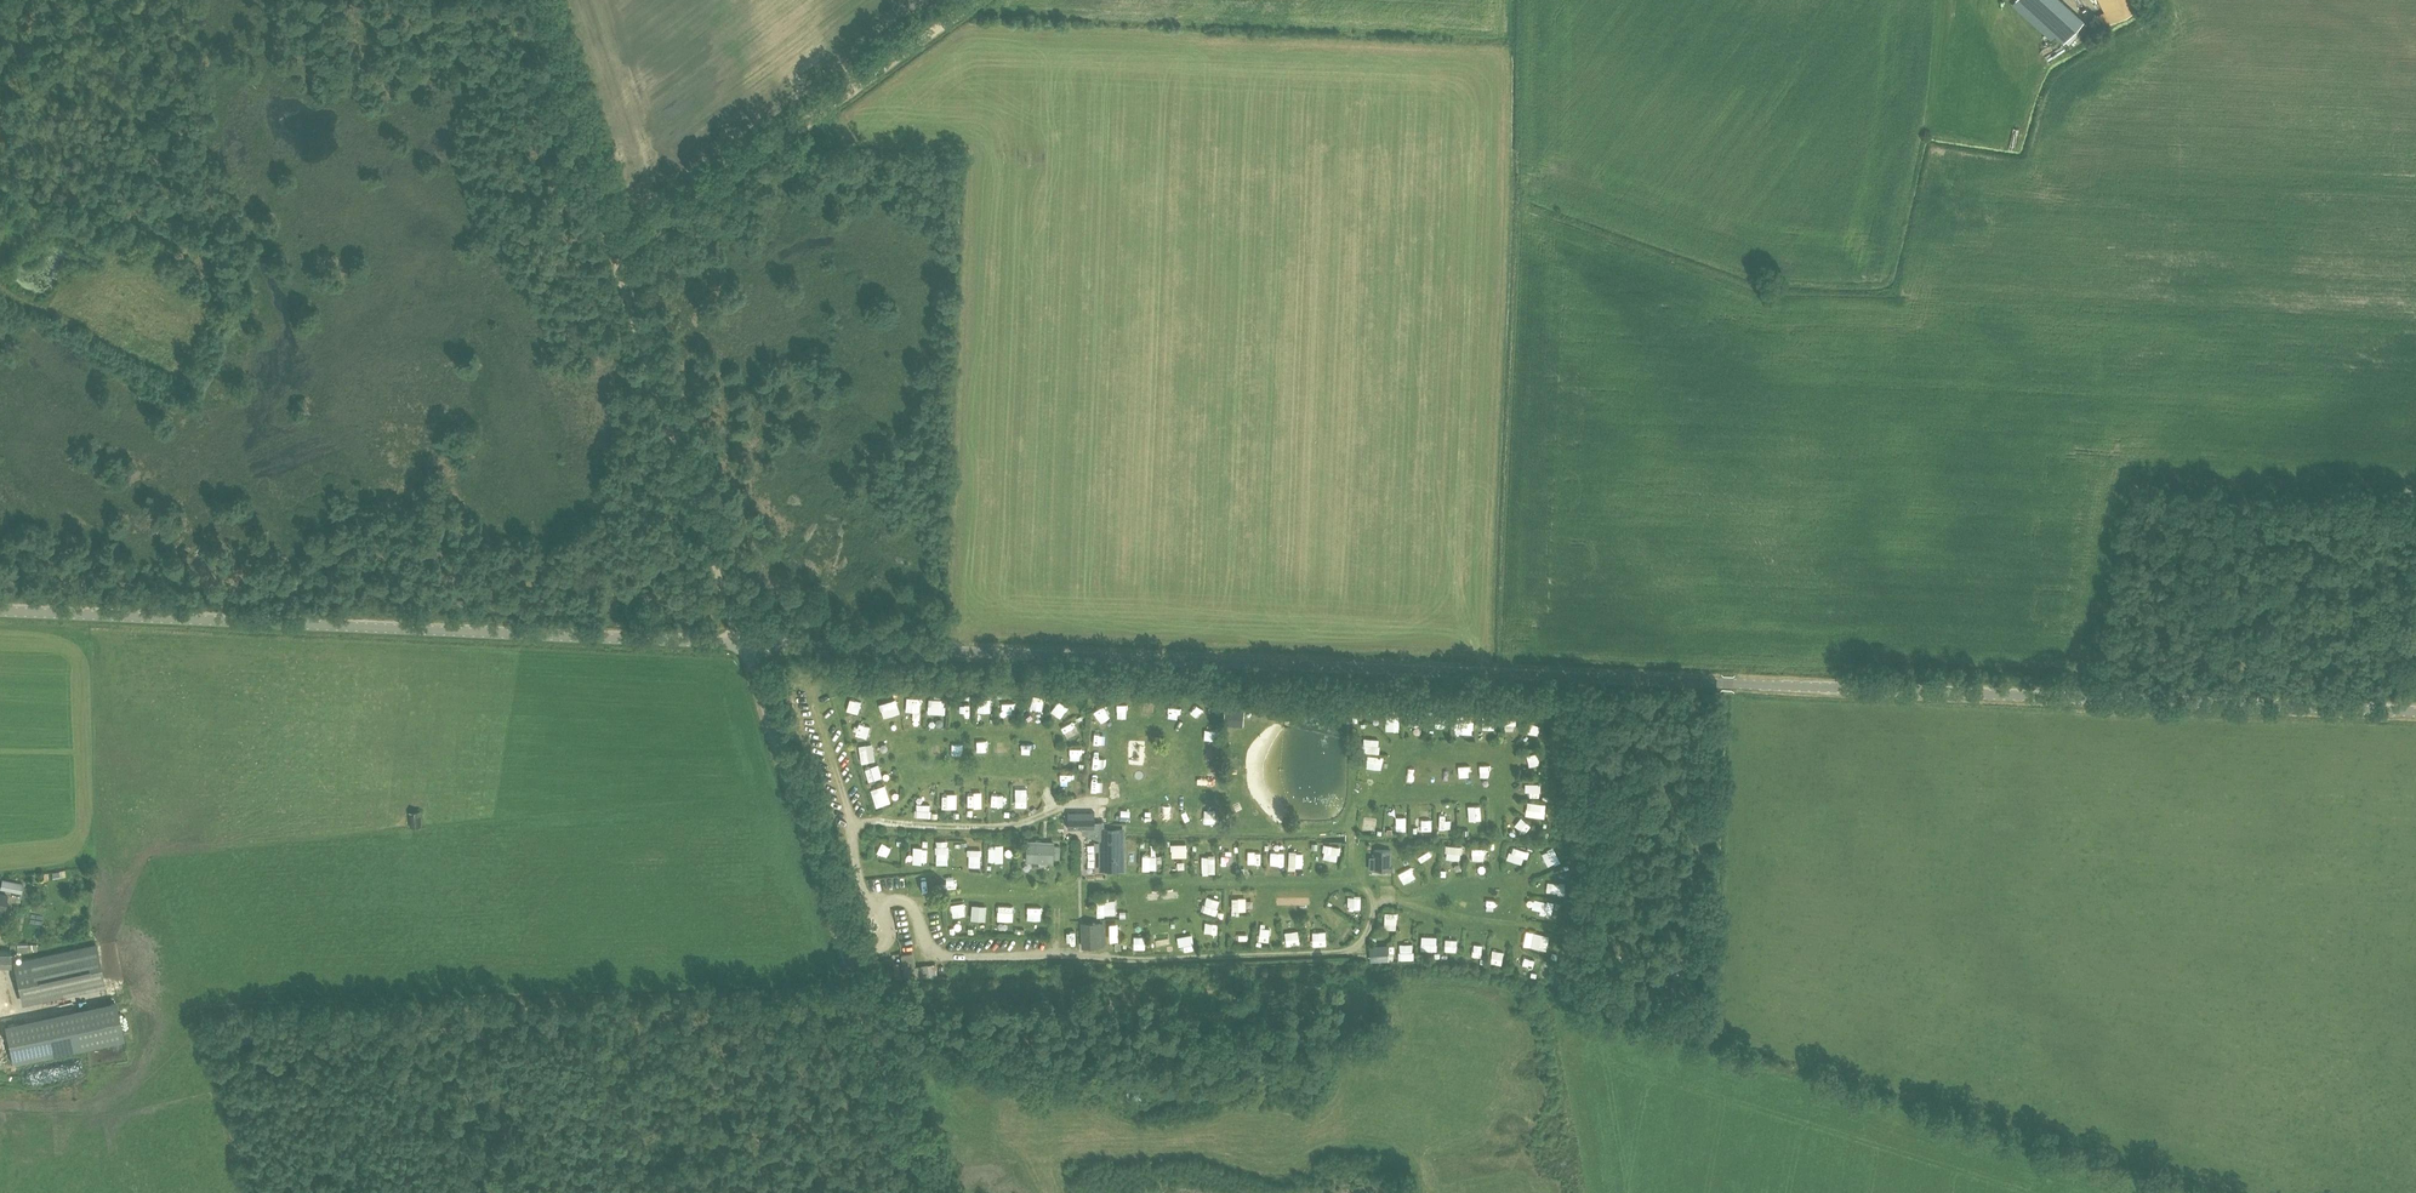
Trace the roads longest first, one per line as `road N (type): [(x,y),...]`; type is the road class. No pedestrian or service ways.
road 1 (unclassified): [(2415,712),(742,646)]
road 2 (unclassified): [(742,646),(0,612)]
road 3 (unclassified): [(924,1192),(742,646)]
road 4 (track): [(619,248),(663,228),(977,0)]
road 5 (track): [(742,646),(612,250)]
road 6 (track): [(612,250),(529,0)]

